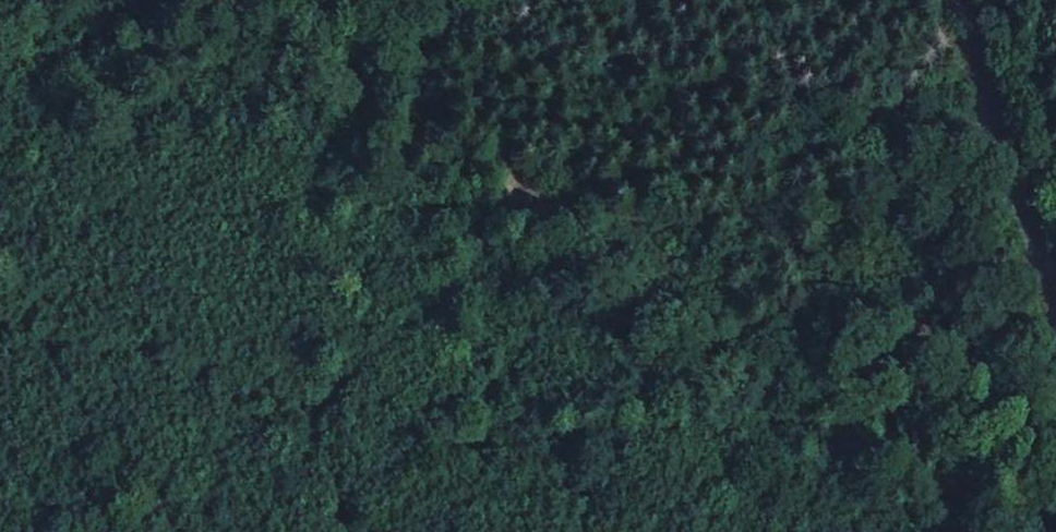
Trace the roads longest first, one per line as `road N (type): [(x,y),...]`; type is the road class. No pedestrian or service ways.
road 1 (track): [(952,0),(1055,321)]

